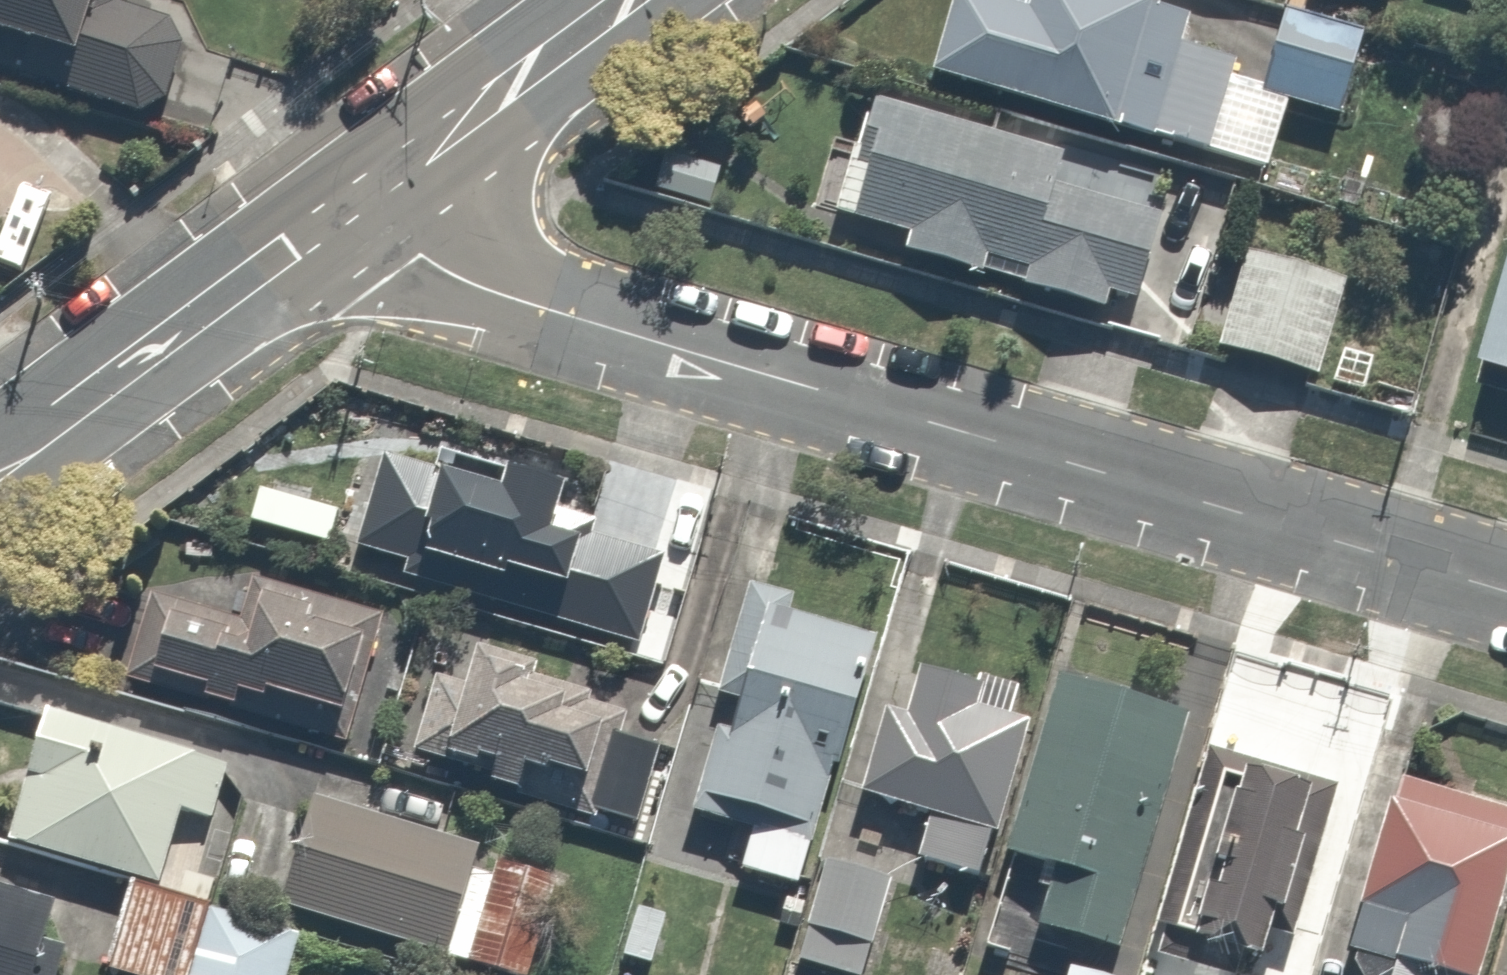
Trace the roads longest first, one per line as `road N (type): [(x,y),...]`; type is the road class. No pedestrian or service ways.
road 1 (residential): [(312,240),(1506,592)]
road 2 (tertiary): [(629,0),(312,240)]
road 3 (tertiary): [(312,240),(0,467)]

